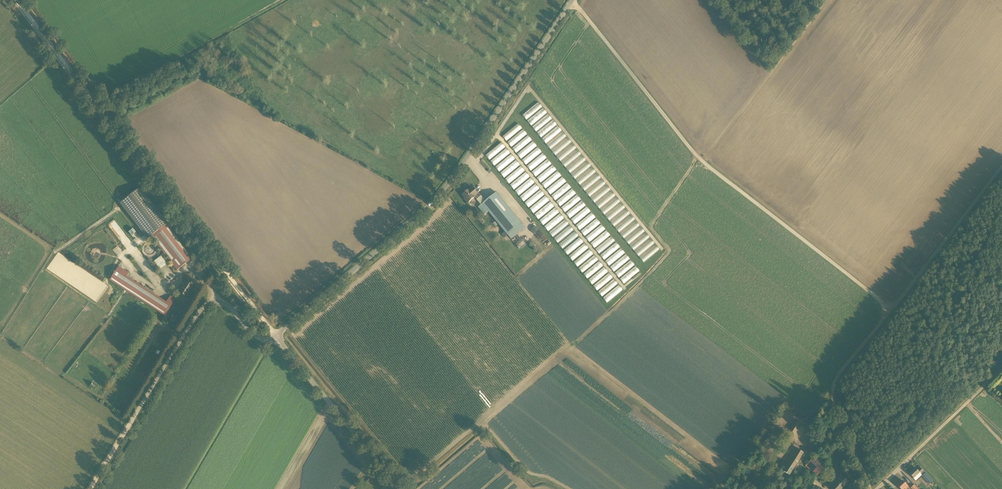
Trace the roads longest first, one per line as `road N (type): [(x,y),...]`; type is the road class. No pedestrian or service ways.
road 1 (unclassified): [(276,336),(441,196),(575,0)]
road 2 (track): [(575,0),(701,160),(892,309)]
road 3 (track): [(16,0),(276,336)]
road 4 (track): [(285,328),(408,476),(421,478),(483,429),(525,474),(560,488)]
road 5 (unclassified): [(276,336),(256,336),(223,303),(203,307),(132,422)]
road 6 (track): [(871,488),(833,388),(892,309)]
road 7 (unclassified): [(400,488),(276,336)]
road 8 (track): [(892,309),(1001,167)]
road 9 (unclassified): [(877,488),(1001,368)]

